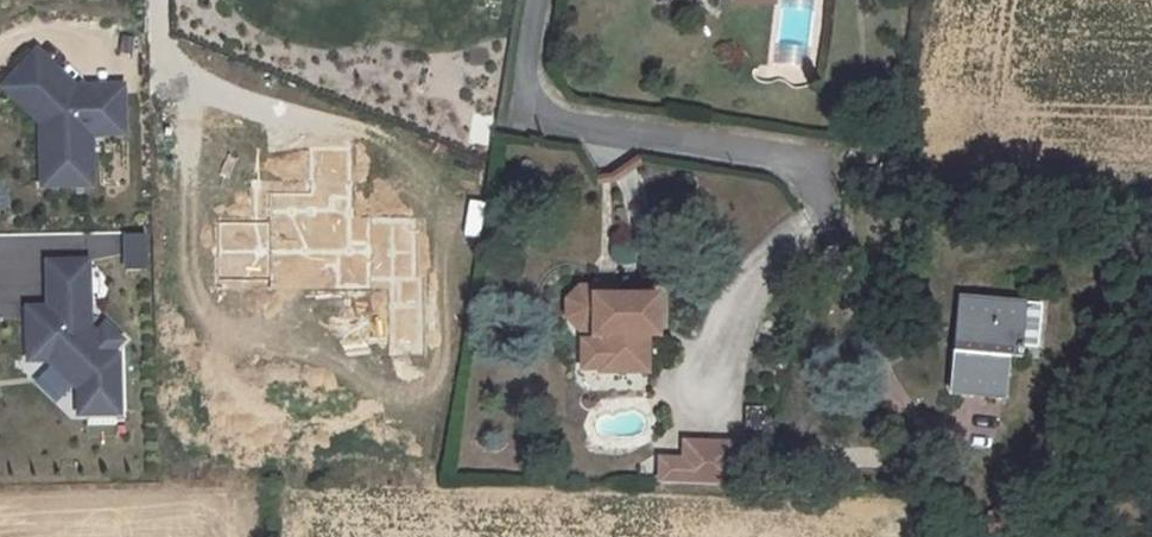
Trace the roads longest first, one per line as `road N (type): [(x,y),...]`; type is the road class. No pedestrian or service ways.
road 1 (residential): [(538,0),(524,83),(539,114),(820,165)]

